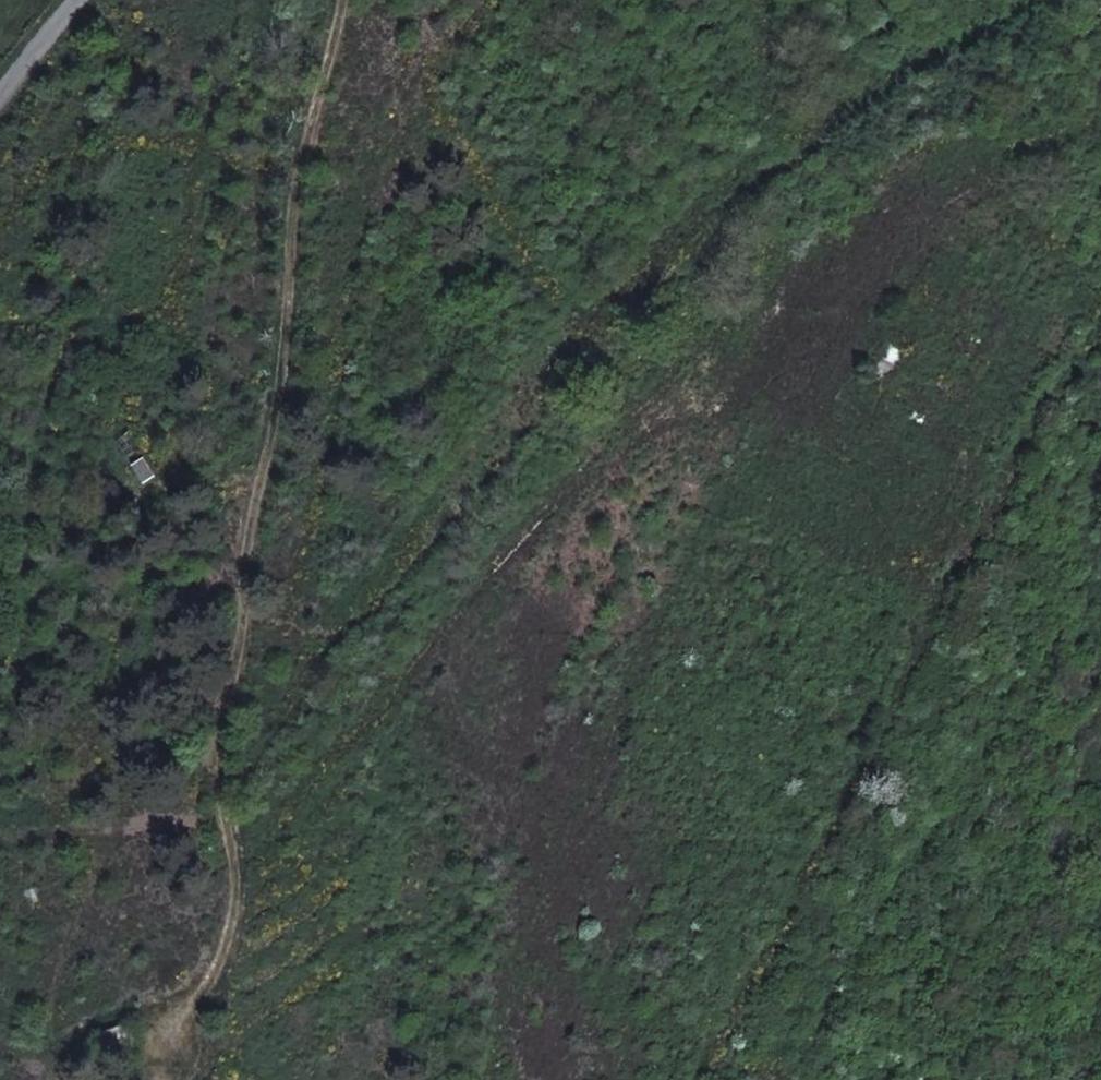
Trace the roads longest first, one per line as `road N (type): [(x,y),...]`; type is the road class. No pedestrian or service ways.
road 1 (unclassified): [(83,0),(0,102)]

